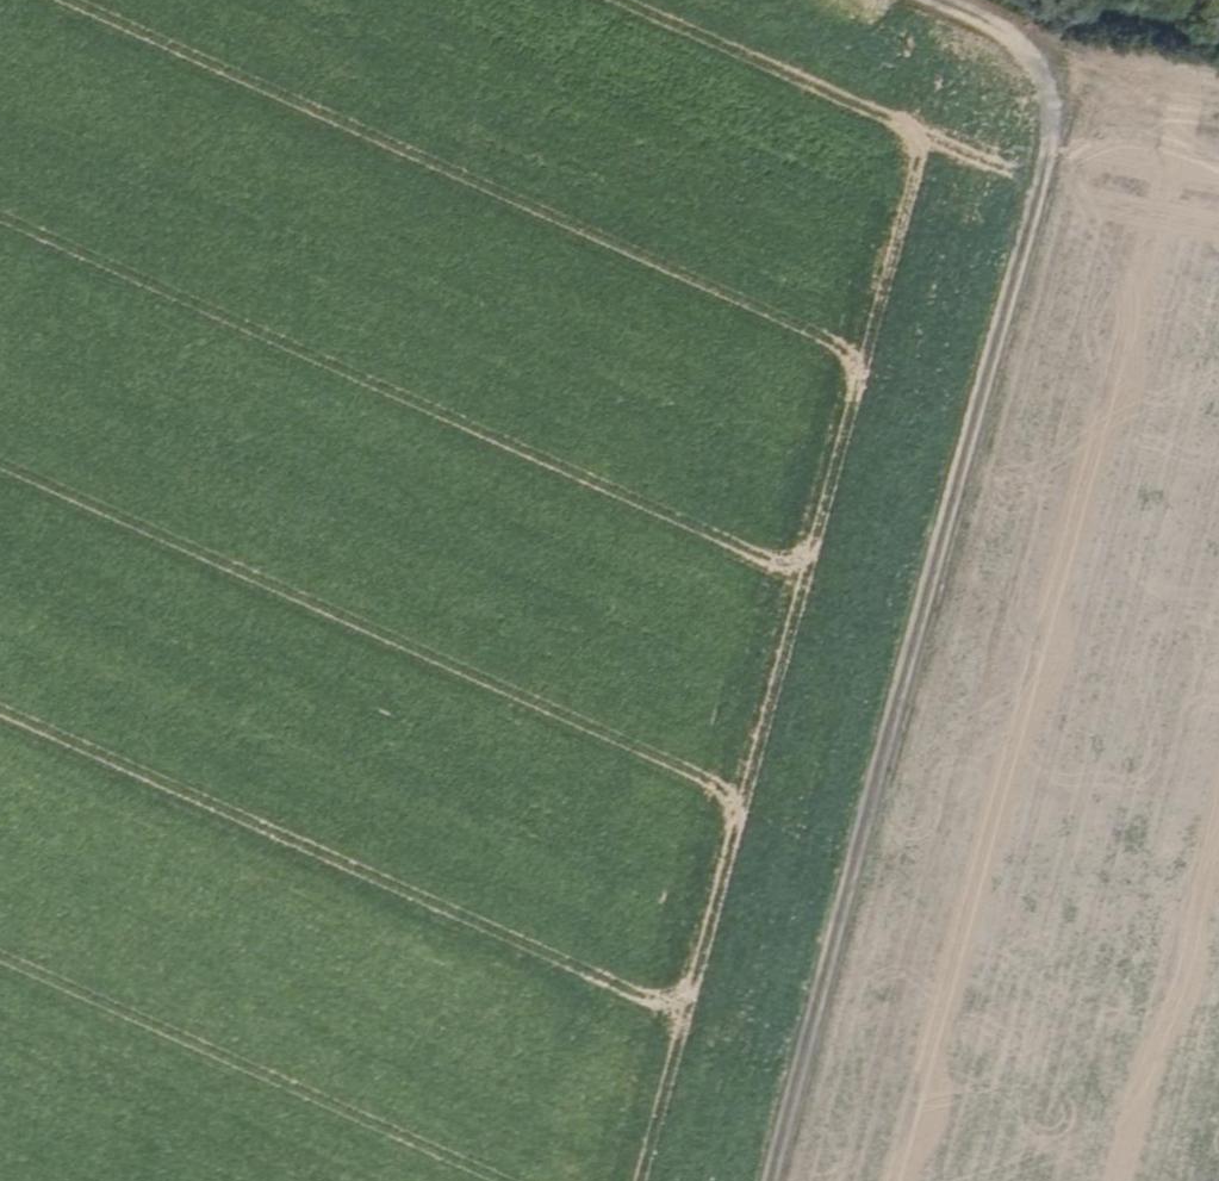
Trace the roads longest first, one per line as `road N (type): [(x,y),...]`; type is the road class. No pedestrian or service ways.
road 1 (track): [(768,1180),(1047,167),(1052,121),(1040,64),(995,25),(938,0)]

